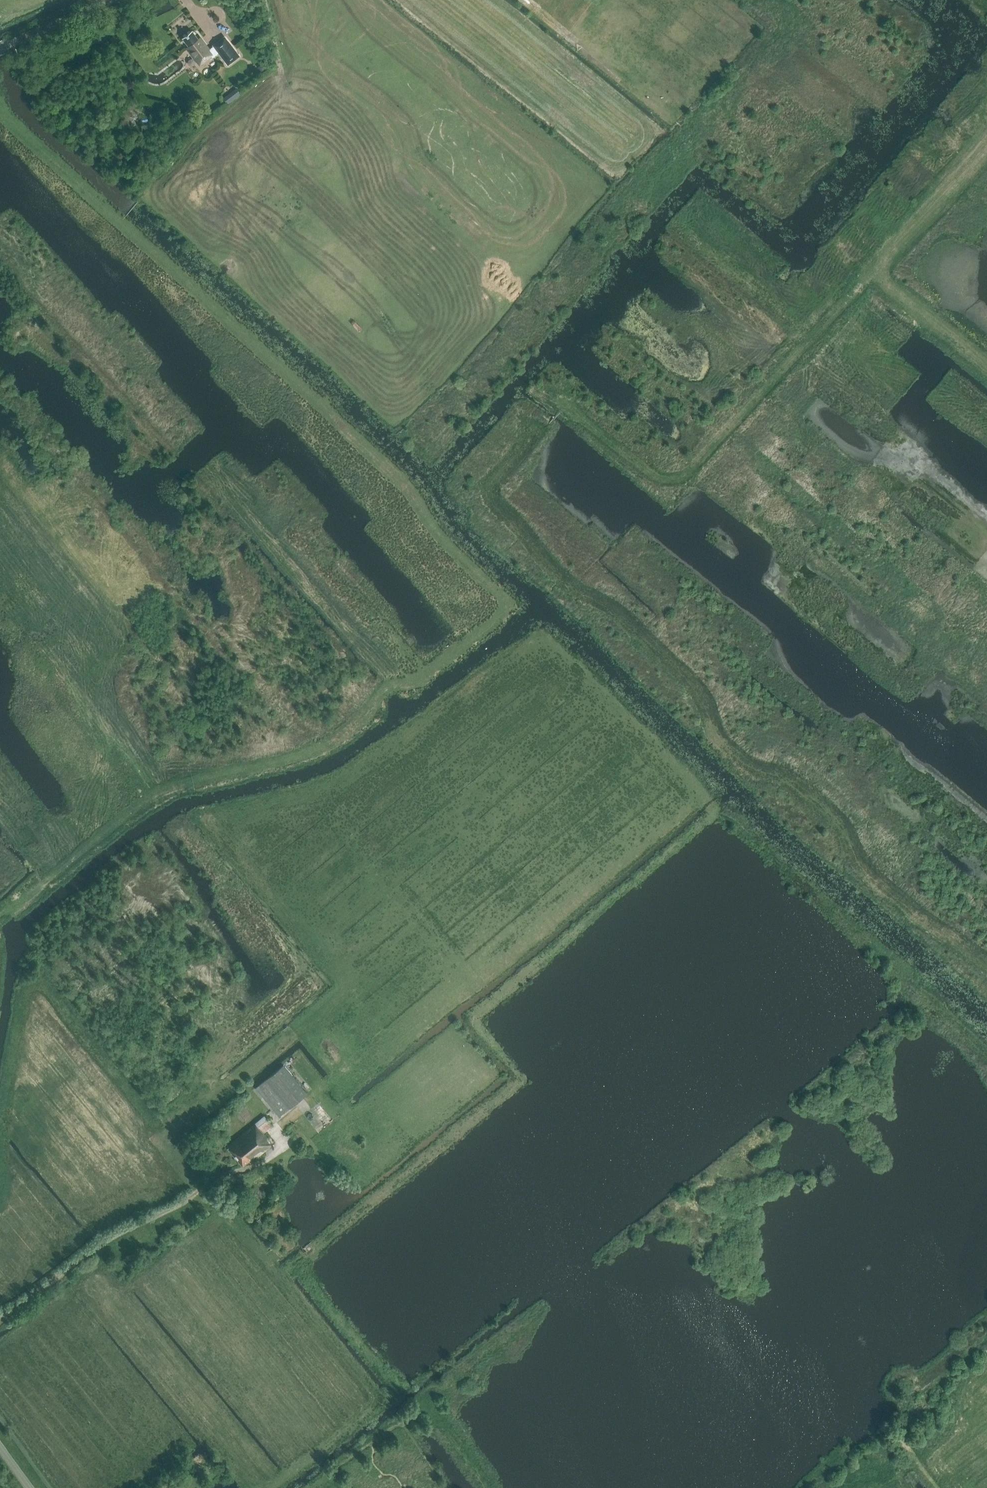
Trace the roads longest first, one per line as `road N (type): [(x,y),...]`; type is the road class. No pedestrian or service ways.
road 1 (track): [(986,966),(875,880),(846,831),(800,787),(759,772),(719,741),(700,692),(613,609),(573,589),(493,506),(495,481),(538,426)]
road 2 (track): [(986,367),(884,273),(886,261),(986,151)]

